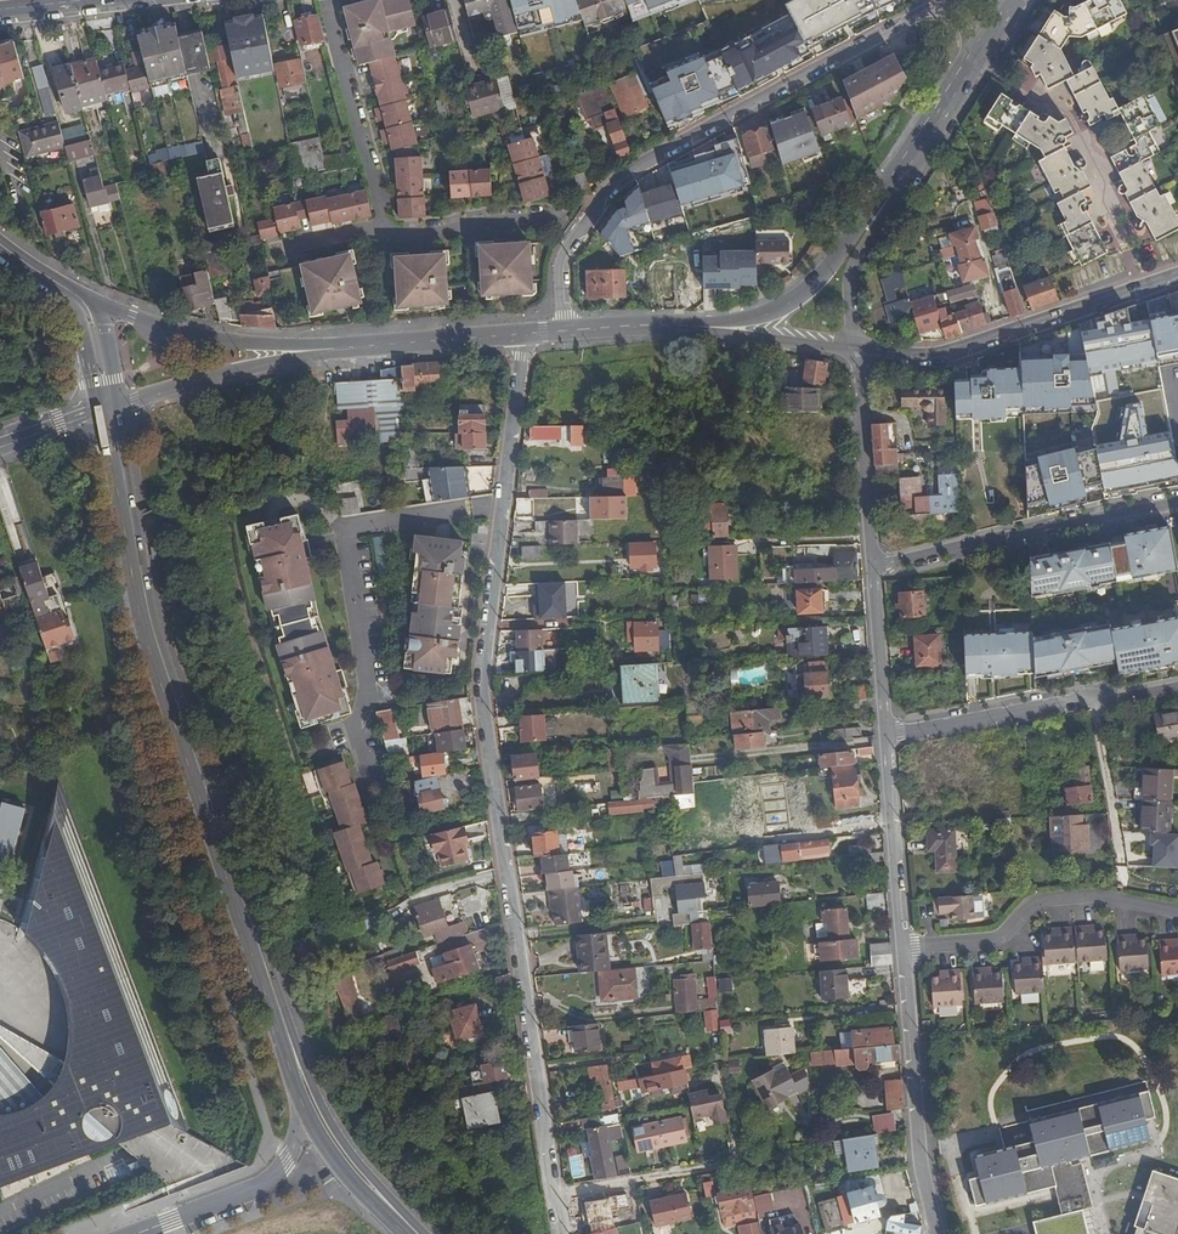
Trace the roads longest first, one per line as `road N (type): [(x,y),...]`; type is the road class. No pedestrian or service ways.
road 1 (residential): [(556,1192),(483,698),(502,507)]
road 2 (secondary): [(109,408),(151,635),(283,1028)]
road 3 (residential): [(976,61),(957,17),(927,9),(640,161),(618,177),(573,239)]
road 4 (residential): [(381,821),(329,542),(448,506),(502,507)]
road 5 (tertiary): [(856,354),(945,351),(1177,271)]
road 6 (residential): [(1177,503),(874,566)]
road 7 (residential): [(1177,914),(1105,899),(1034,900),(982,942),(904,950)]
road 8 (residential): [(904,950),(917,1151),(939,1233)]
road 9 (primary): [(732,327),(765,316),(817,281),(902,167)]
road 10 (residential): [(379,230),(322,0)]
road 11 (secondary): [(397,1220),(333,1128),(283,1028)]
road 12 (residential): [(886,734),(904,950)]
road 13 (primary): [(309,350),(524,334)]
road 14 (primary): [(100,306),(181,334),(309,350)]
road 15 (residential): [(874,566),(856,354)]
road 16 (unclassified): [(307,1117),(269,1184),(144,1233)]
road 17 (residential): [(886,734),(1092,698)]
road 18 (primary): [(109,408),(309,350)]
road 19 (residential): [(379,230),(432,234),(533,218),(573,239)]
road 20 (primary): [(856,354),(854,270),(902,167)]
road 21 (residential): [(502,507),(524,334)]
road 22 (residential): [(556,1192),(723,1163)]
road 23 (residential): [(874,566),(886,734)]
road 24 (primary): [(566,330),(732,327)]
road 25 (residential): [(1092,698),(1119,843)]
road 26 (secondary): [(307,1117),(343,1173),(397,1220)]
road 27 (primary): [(902,167),(976,61)]
road 28 (tertiary): [(732,327),(856,354)]
road 29 (secondary): [(72,291),(93,383),(109,408)]

